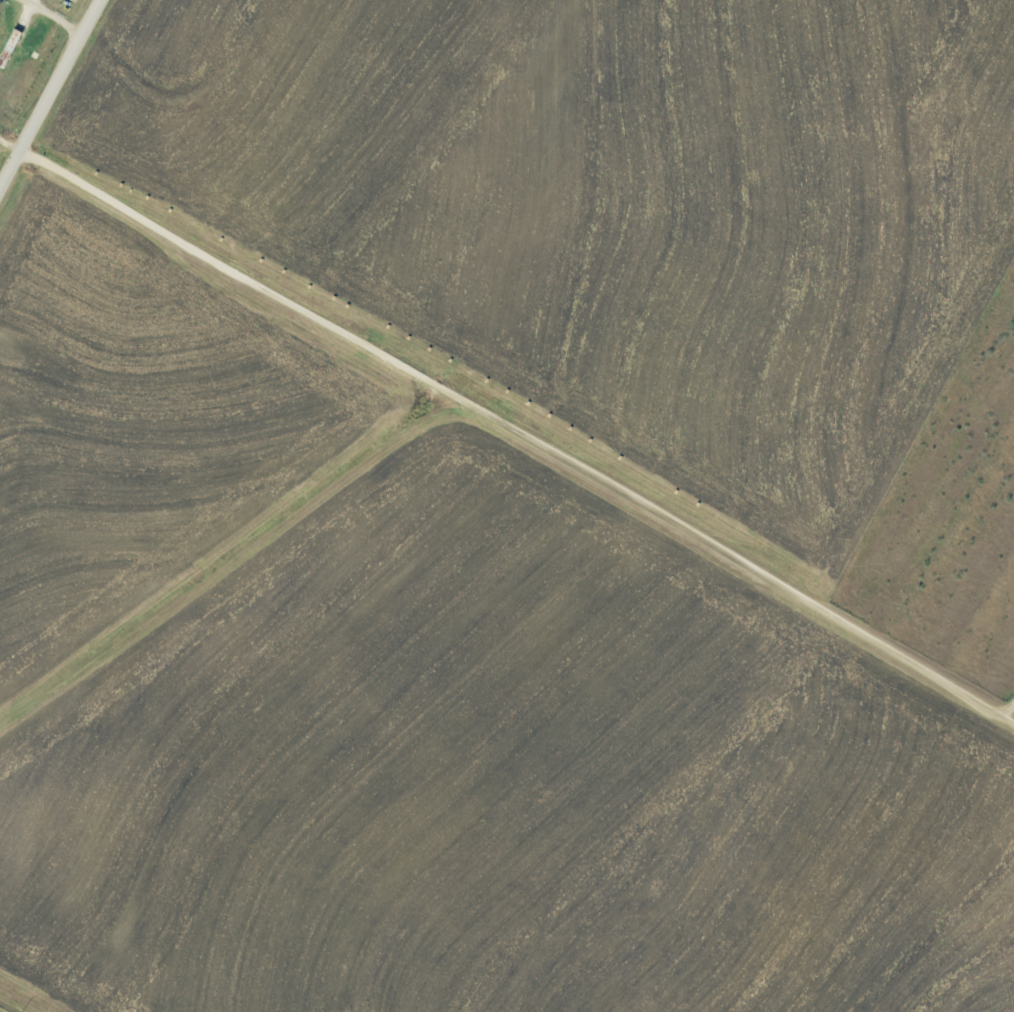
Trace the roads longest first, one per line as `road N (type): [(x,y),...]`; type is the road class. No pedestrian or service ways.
road 1 (residential): [(0,195),(102,0)]

